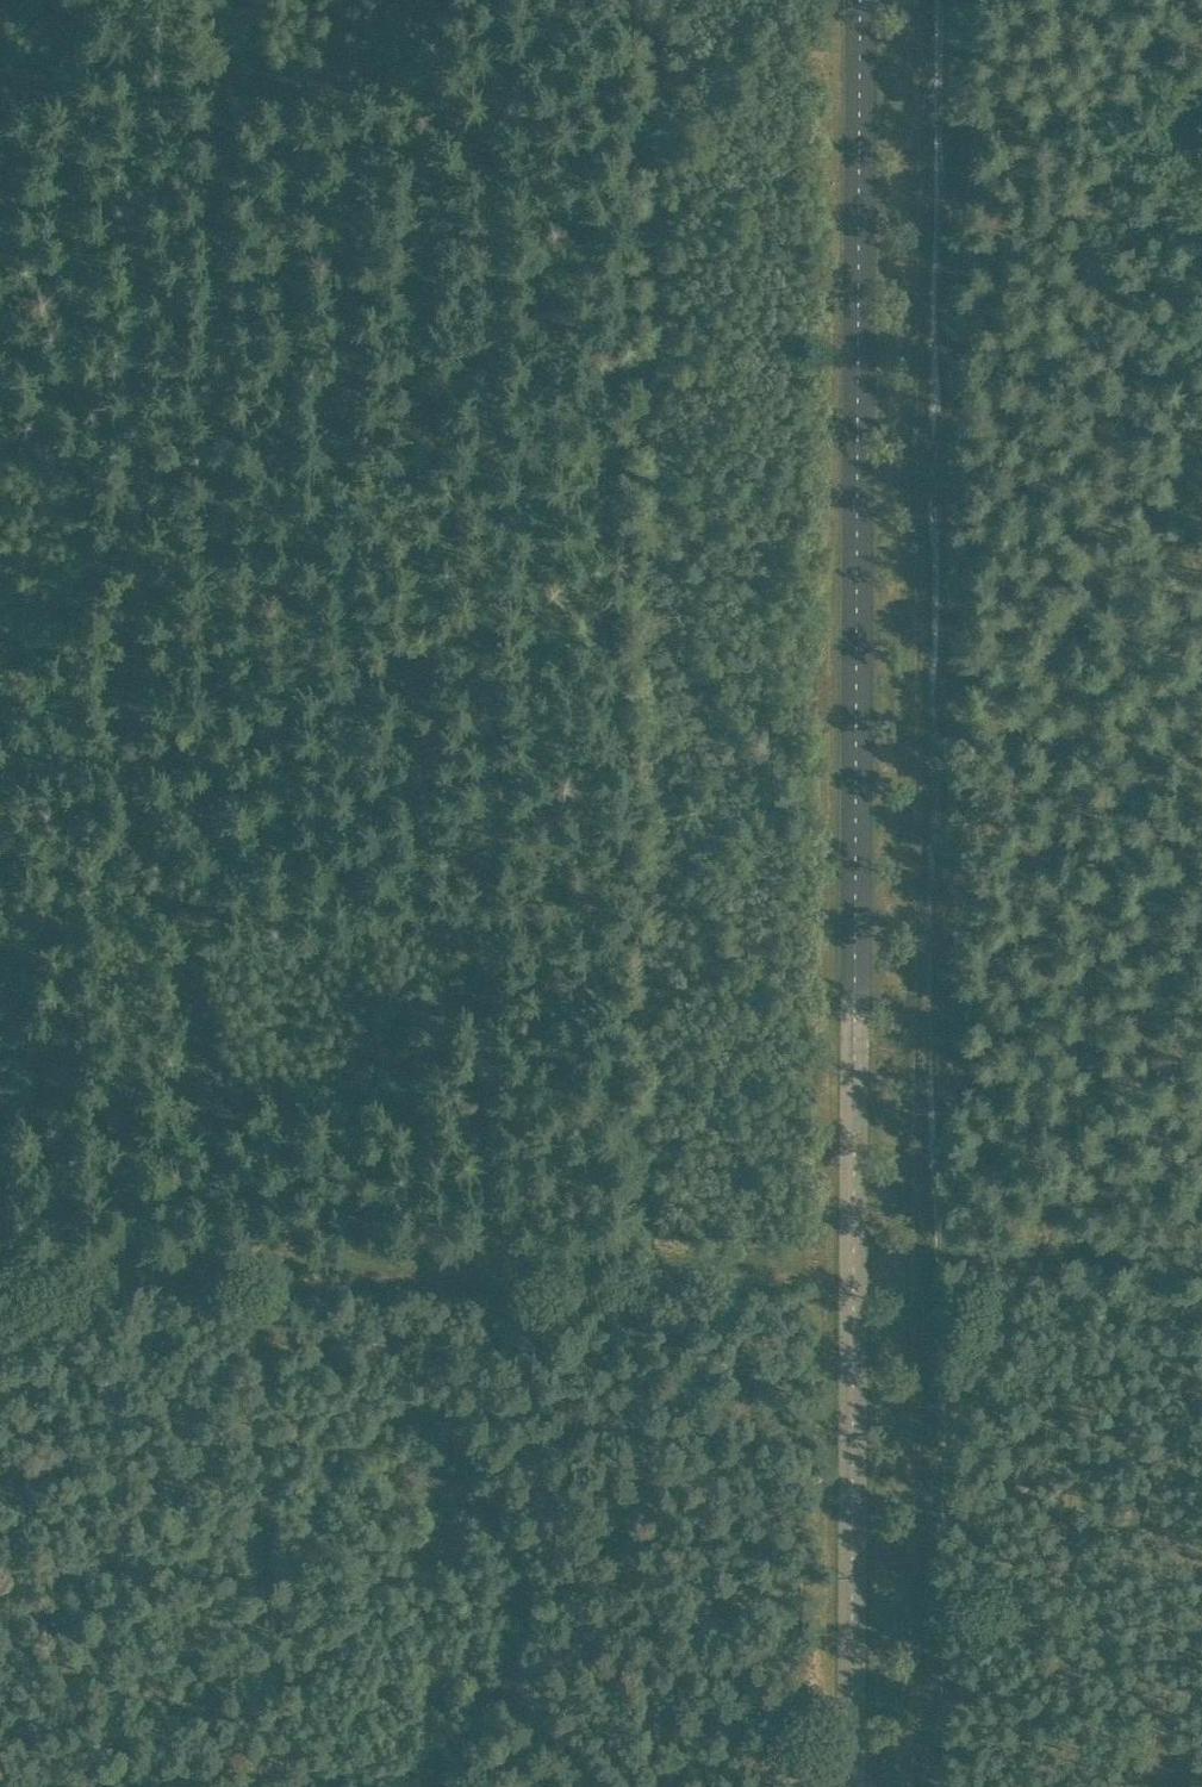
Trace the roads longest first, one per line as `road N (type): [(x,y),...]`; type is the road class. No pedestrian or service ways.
road 1 (unclassified): [(851,1786),(861,0)]
road 2 (track): [(949,211),(933,1786)]
road 3 (track): [(936,1261),(1201,1261)]
road 4 (track): [(949,211),(1201,214)]
road 5 (track): [(950,0),(949,211)]

